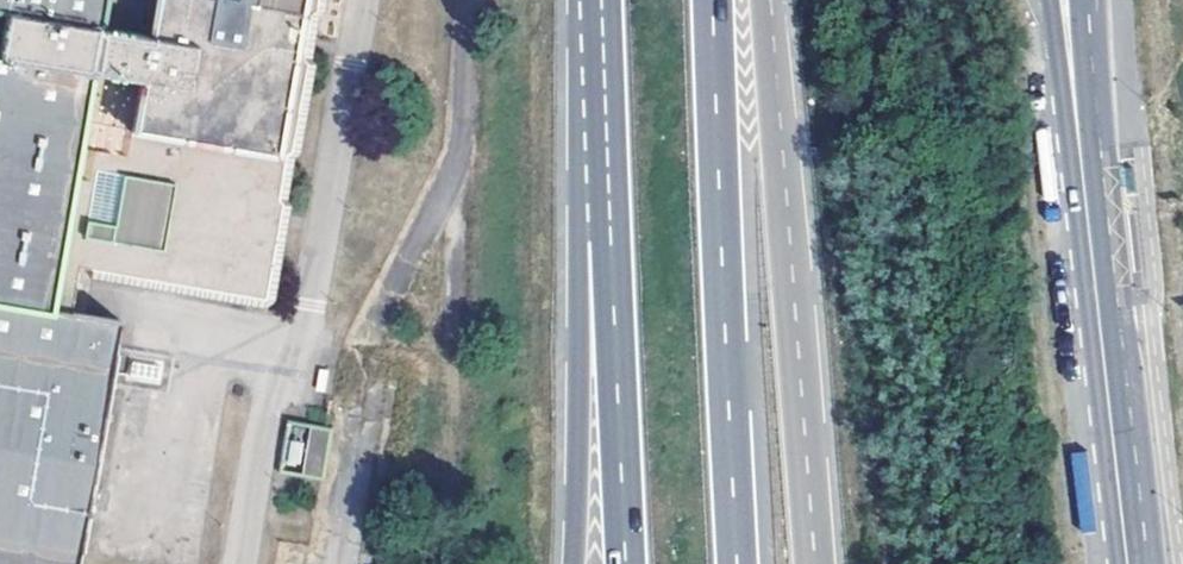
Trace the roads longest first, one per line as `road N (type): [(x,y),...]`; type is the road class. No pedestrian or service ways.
road 1 (motorway): [(811,563),(765,0)]
road 2 (motorway): [(736,563),(710,0)]
road 3 (secondary): [(1072,63),(1117,487)]
road 4 (motorway): [(609,214),(576,307),(573,563)]
road 5 (motorway): [(609,214),(626,563)]
road 6 (motorway): [(603,0),(609,214)]

